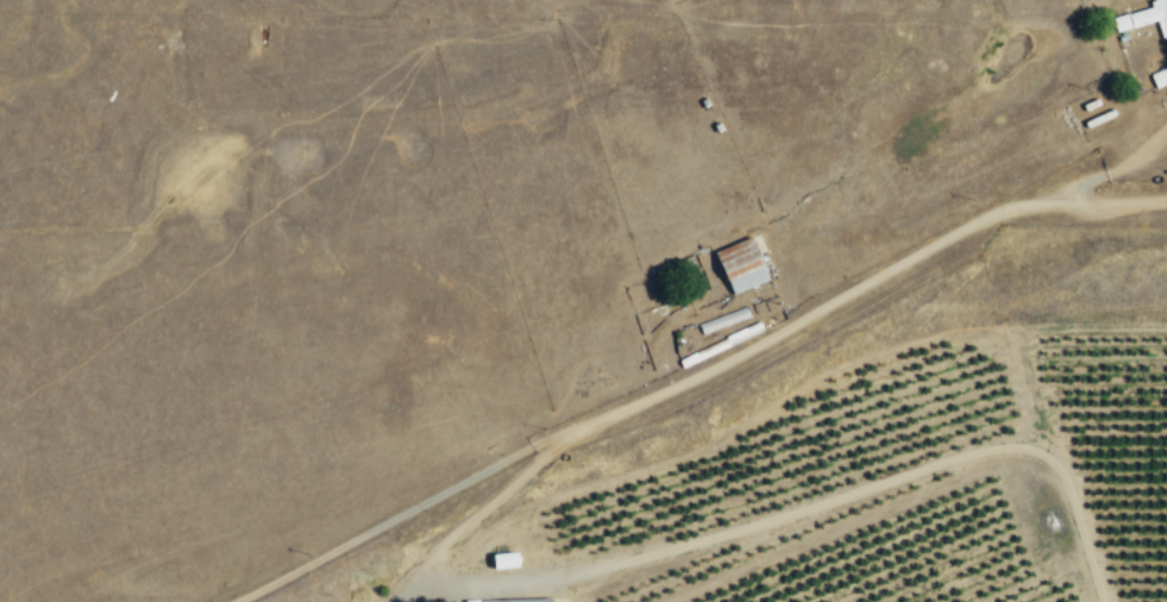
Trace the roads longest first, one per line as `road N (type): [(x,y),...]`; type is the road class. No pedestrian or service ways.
road 1 (track): [(1102,601),(1065,483),(1048,460),(1018,447),(970,453),(701,540),(403,601)]
road 2 (residential): [(532,445),(726,364),(986,218),(1050,201)]
road 3 (track): [(235,601),(532,445)]

